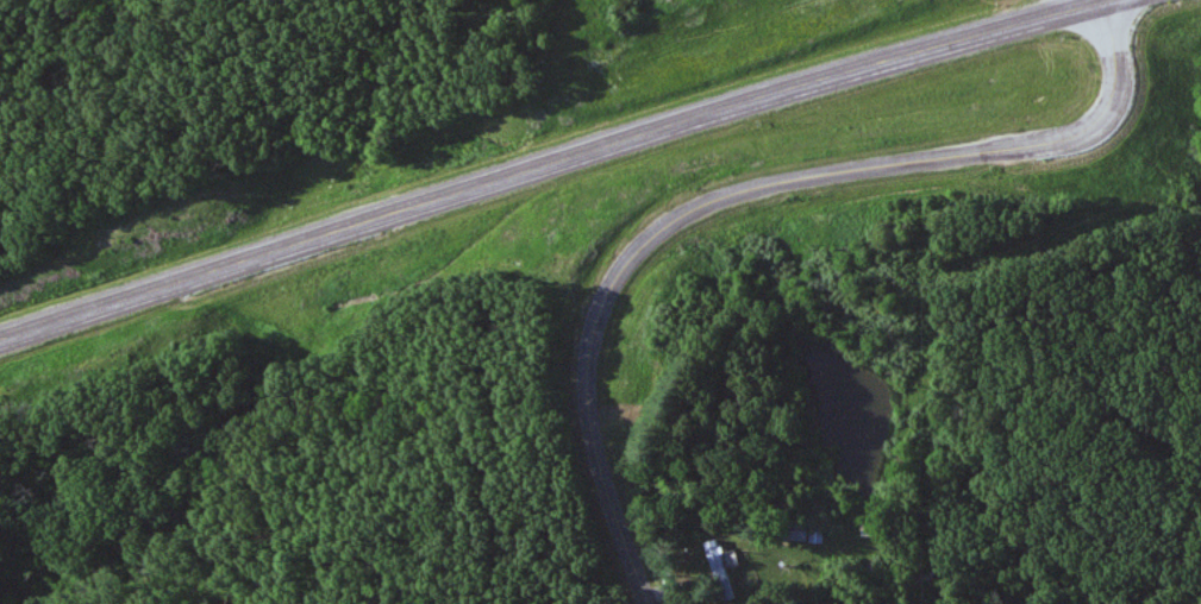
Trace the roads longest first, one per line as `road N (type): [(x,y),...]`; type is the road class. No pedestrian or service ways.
road 1 (primary): [(1078,0),(230,259),(0,339)]
road 2 (tertiary): [(653,603),(590,427),(587,365),(598,306),(623,260),(650,231),(720,193),(1091,122),(1114,106),(1121,78),(1106,0)]

